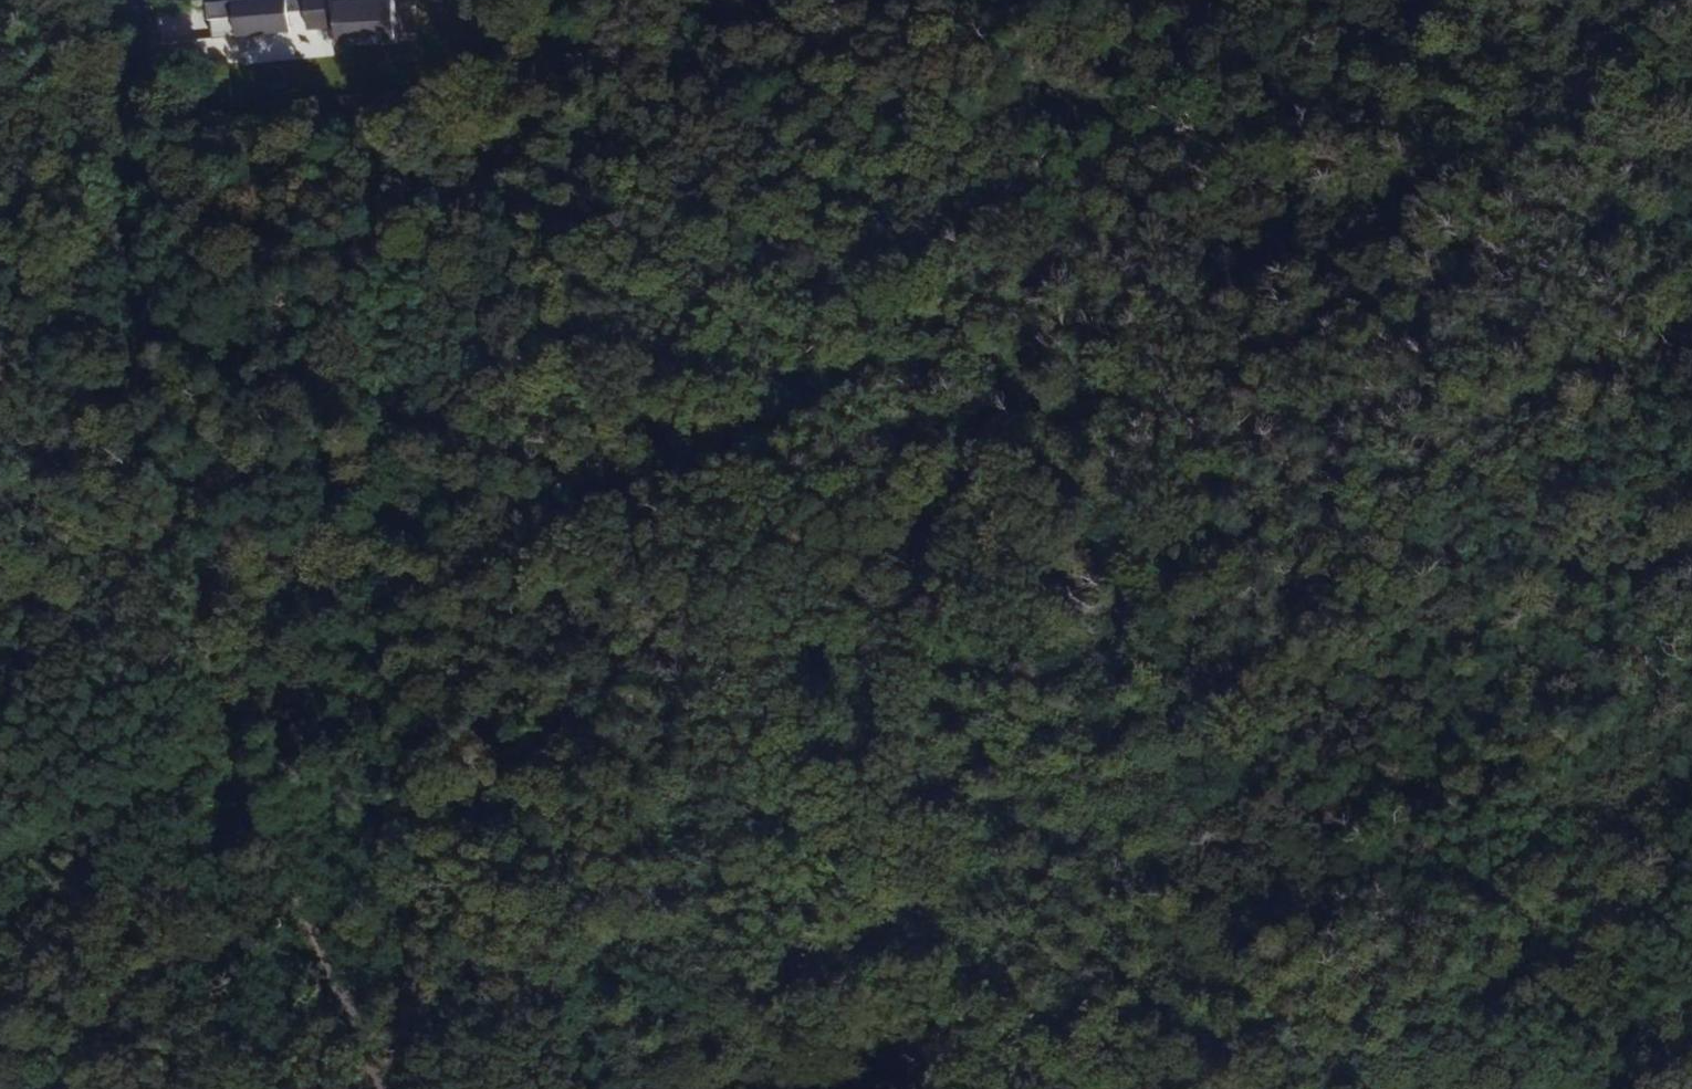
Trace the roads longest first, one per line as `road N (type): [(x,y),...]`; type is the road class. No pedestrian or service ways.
road 1 (unclassified): [(132,0),(145,260),(191,692),(284,949),(351,1088)]

